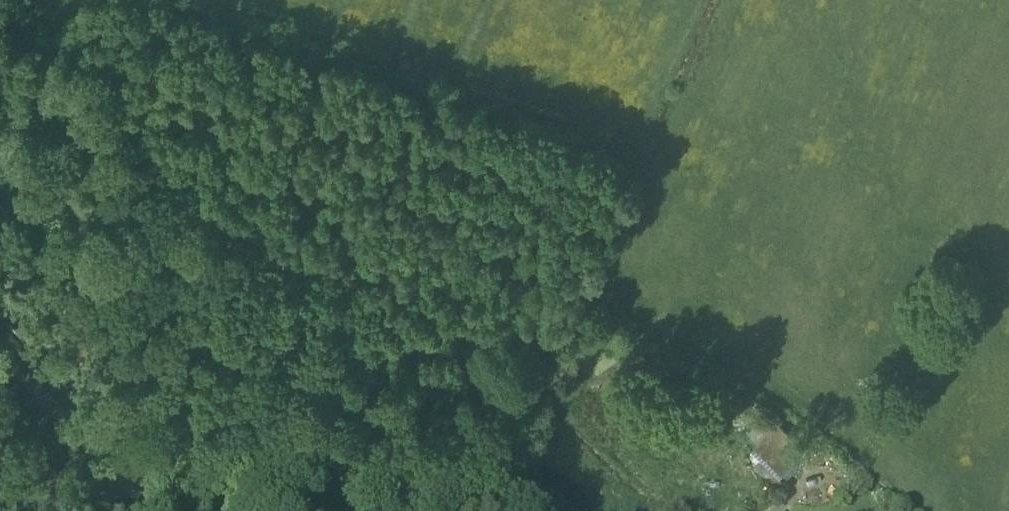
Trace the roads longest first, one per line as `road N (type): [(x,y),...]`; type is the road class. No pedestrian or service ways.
road 1 (primary): [(214,510),(0,283)]
road 2 (track): [(510,510),(472,469),(469,447),(500,414),(564,311)]

